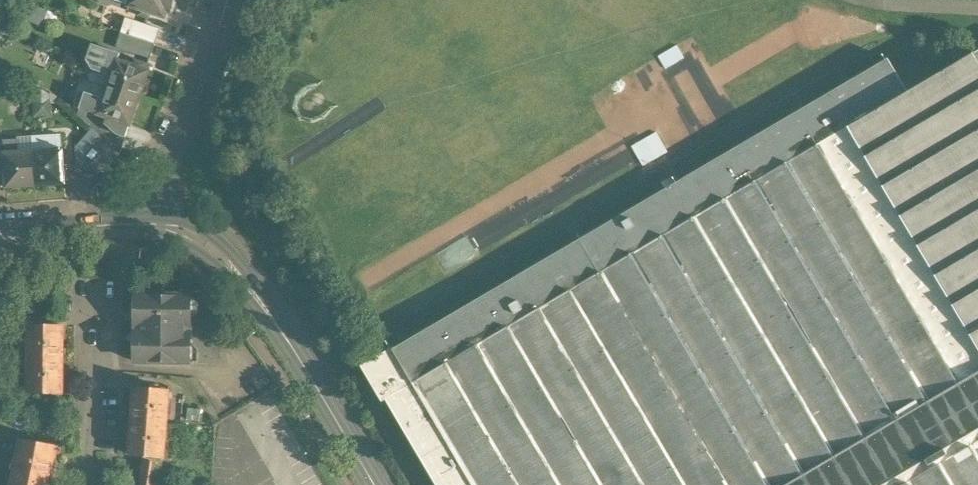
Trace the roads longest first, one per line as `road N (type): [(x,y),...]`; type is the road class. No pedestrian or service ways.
road 1 (secondary): [(377,484),(279,324),(234,267),(180,227),(152,222)]
road 2 (residential): [(152,222),(222,0)]
road 3 (residential): [(79,484),(94,383),(96,282)]
road 4 (secondary): [(152,222),(0,233)]

